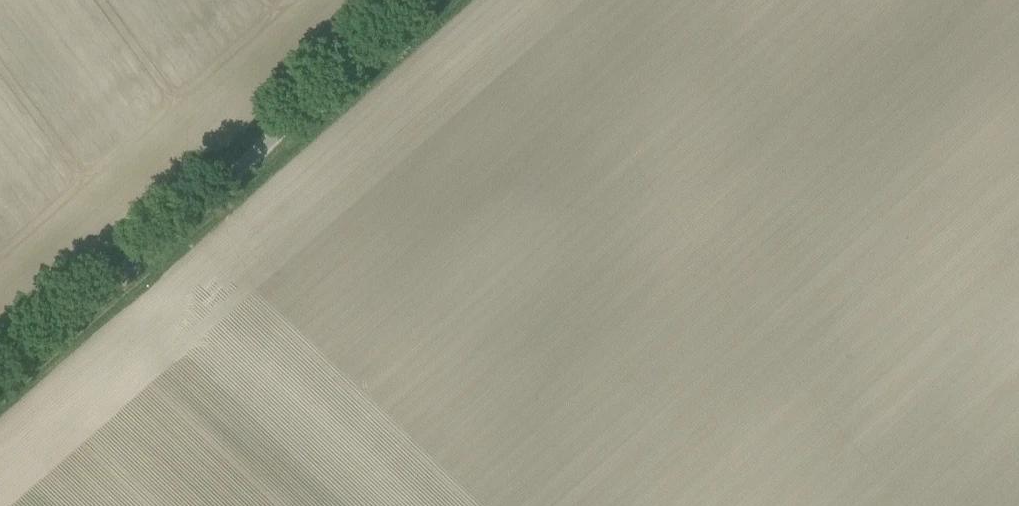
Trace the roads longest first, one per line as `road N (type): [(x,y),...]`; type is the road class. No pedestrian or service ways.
road 1 (unclassified): [(0,383),(440,0)]

